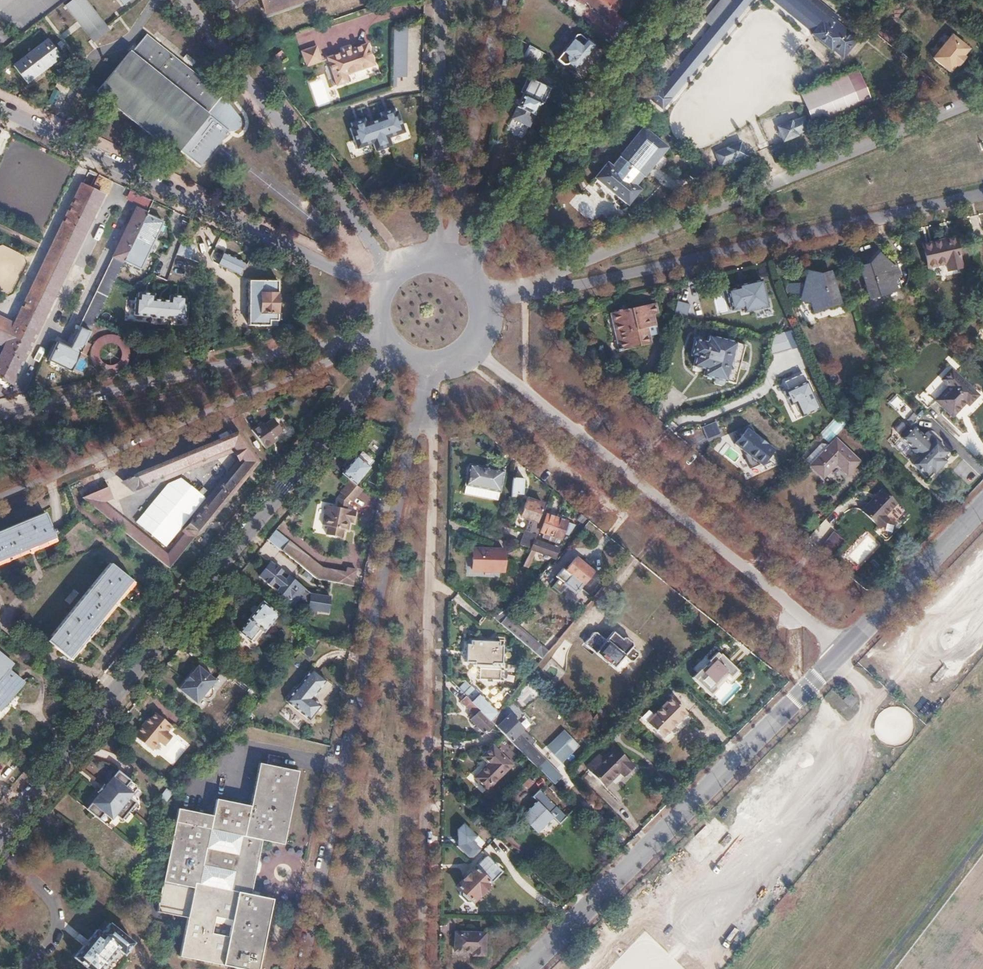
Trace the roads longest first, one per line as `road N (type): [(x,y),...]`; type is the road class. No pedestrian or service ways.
road 1 (residential): [(0,841),(391,347)]
road 2 (residential): [(301,968),(425,364)]
road 3 (residential): [(439,364),(423,968)]
road 4 (residential): [(481,298),(982,93)]
road 5 (residential): [(482,305),(982,193)]
road 6 (residential): [(469,347),(845,652)]
road 7 (residential): [(526,968),(845,652)]
road 8 (residential): [(381,291),(0,108)]
road 9 (residential): [(385,340),(0,498)]
road 10 (residential): [(0,417),(381,332)]
road 11 (residential): [(463,271),(681,0)]
road 12 (residential): [(187,0),(394,273)]
road 13 (residential): [(451,263),(509,0)]
road 14 (residential): [(440,0),(433,259)]
road 15 (residential): [(845,652),(982,505)]

